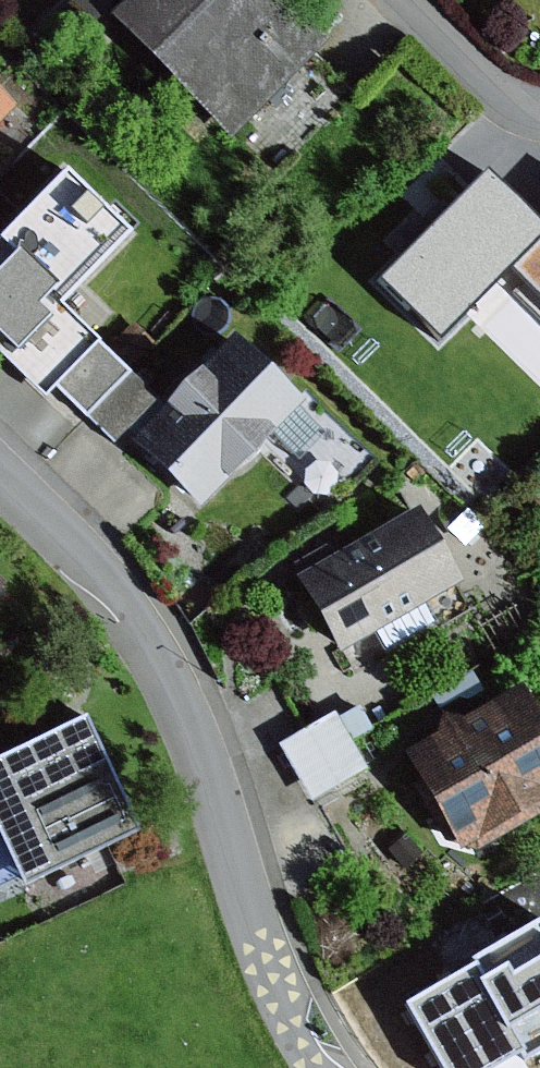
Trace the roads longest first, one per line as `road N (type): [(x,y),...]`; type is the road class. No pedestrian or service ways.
road 1 (residential): [(327,1067),(283,990),(189,723),(136,619),(0,471)]
road 2 (residential): [(539,110),(474,63),(409,0)]

